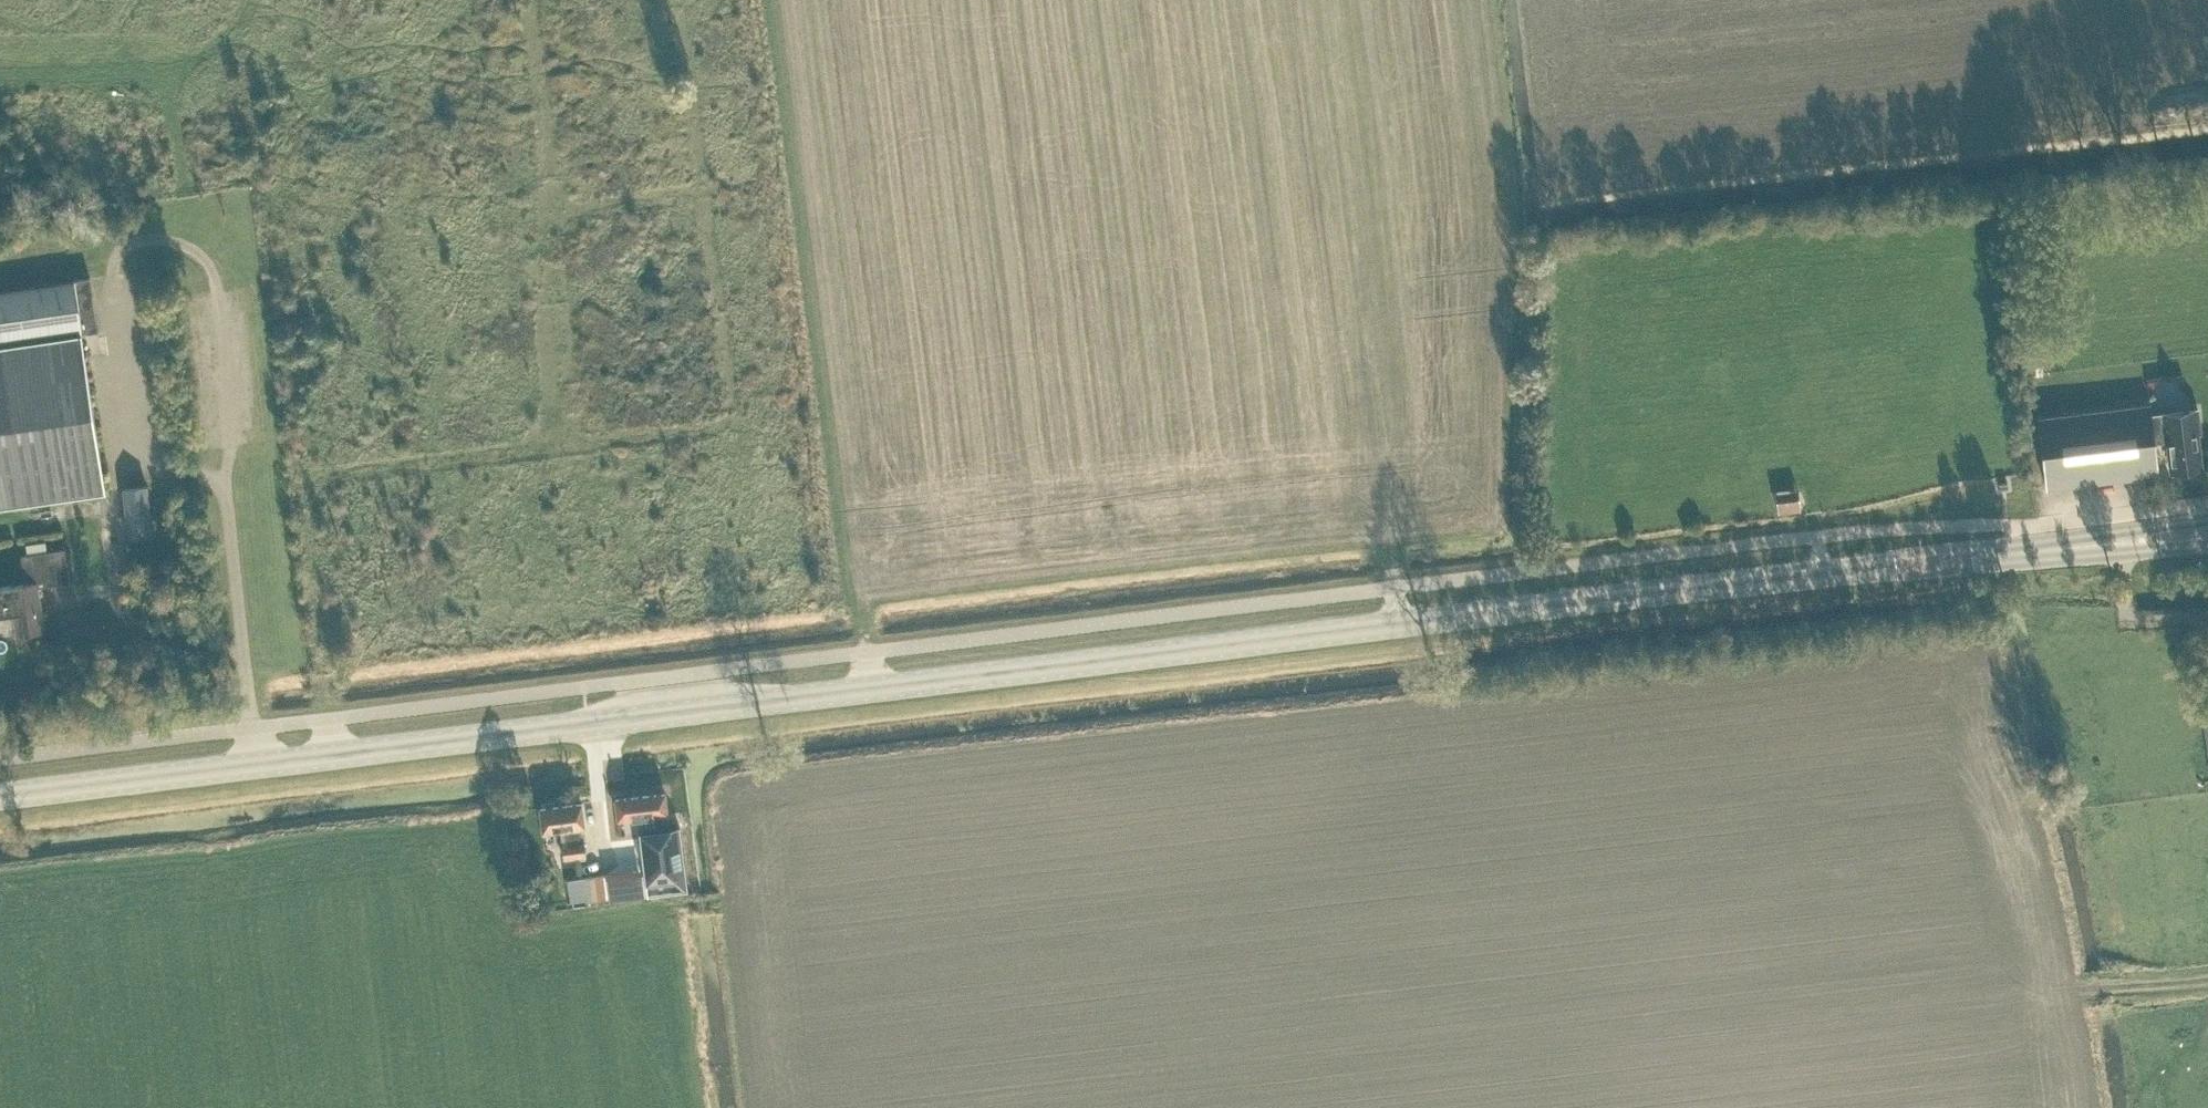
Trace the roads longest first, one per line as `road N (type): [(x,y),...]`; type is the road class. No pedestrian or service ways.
road 1 (primary): [(0,794),(2107,542)]

